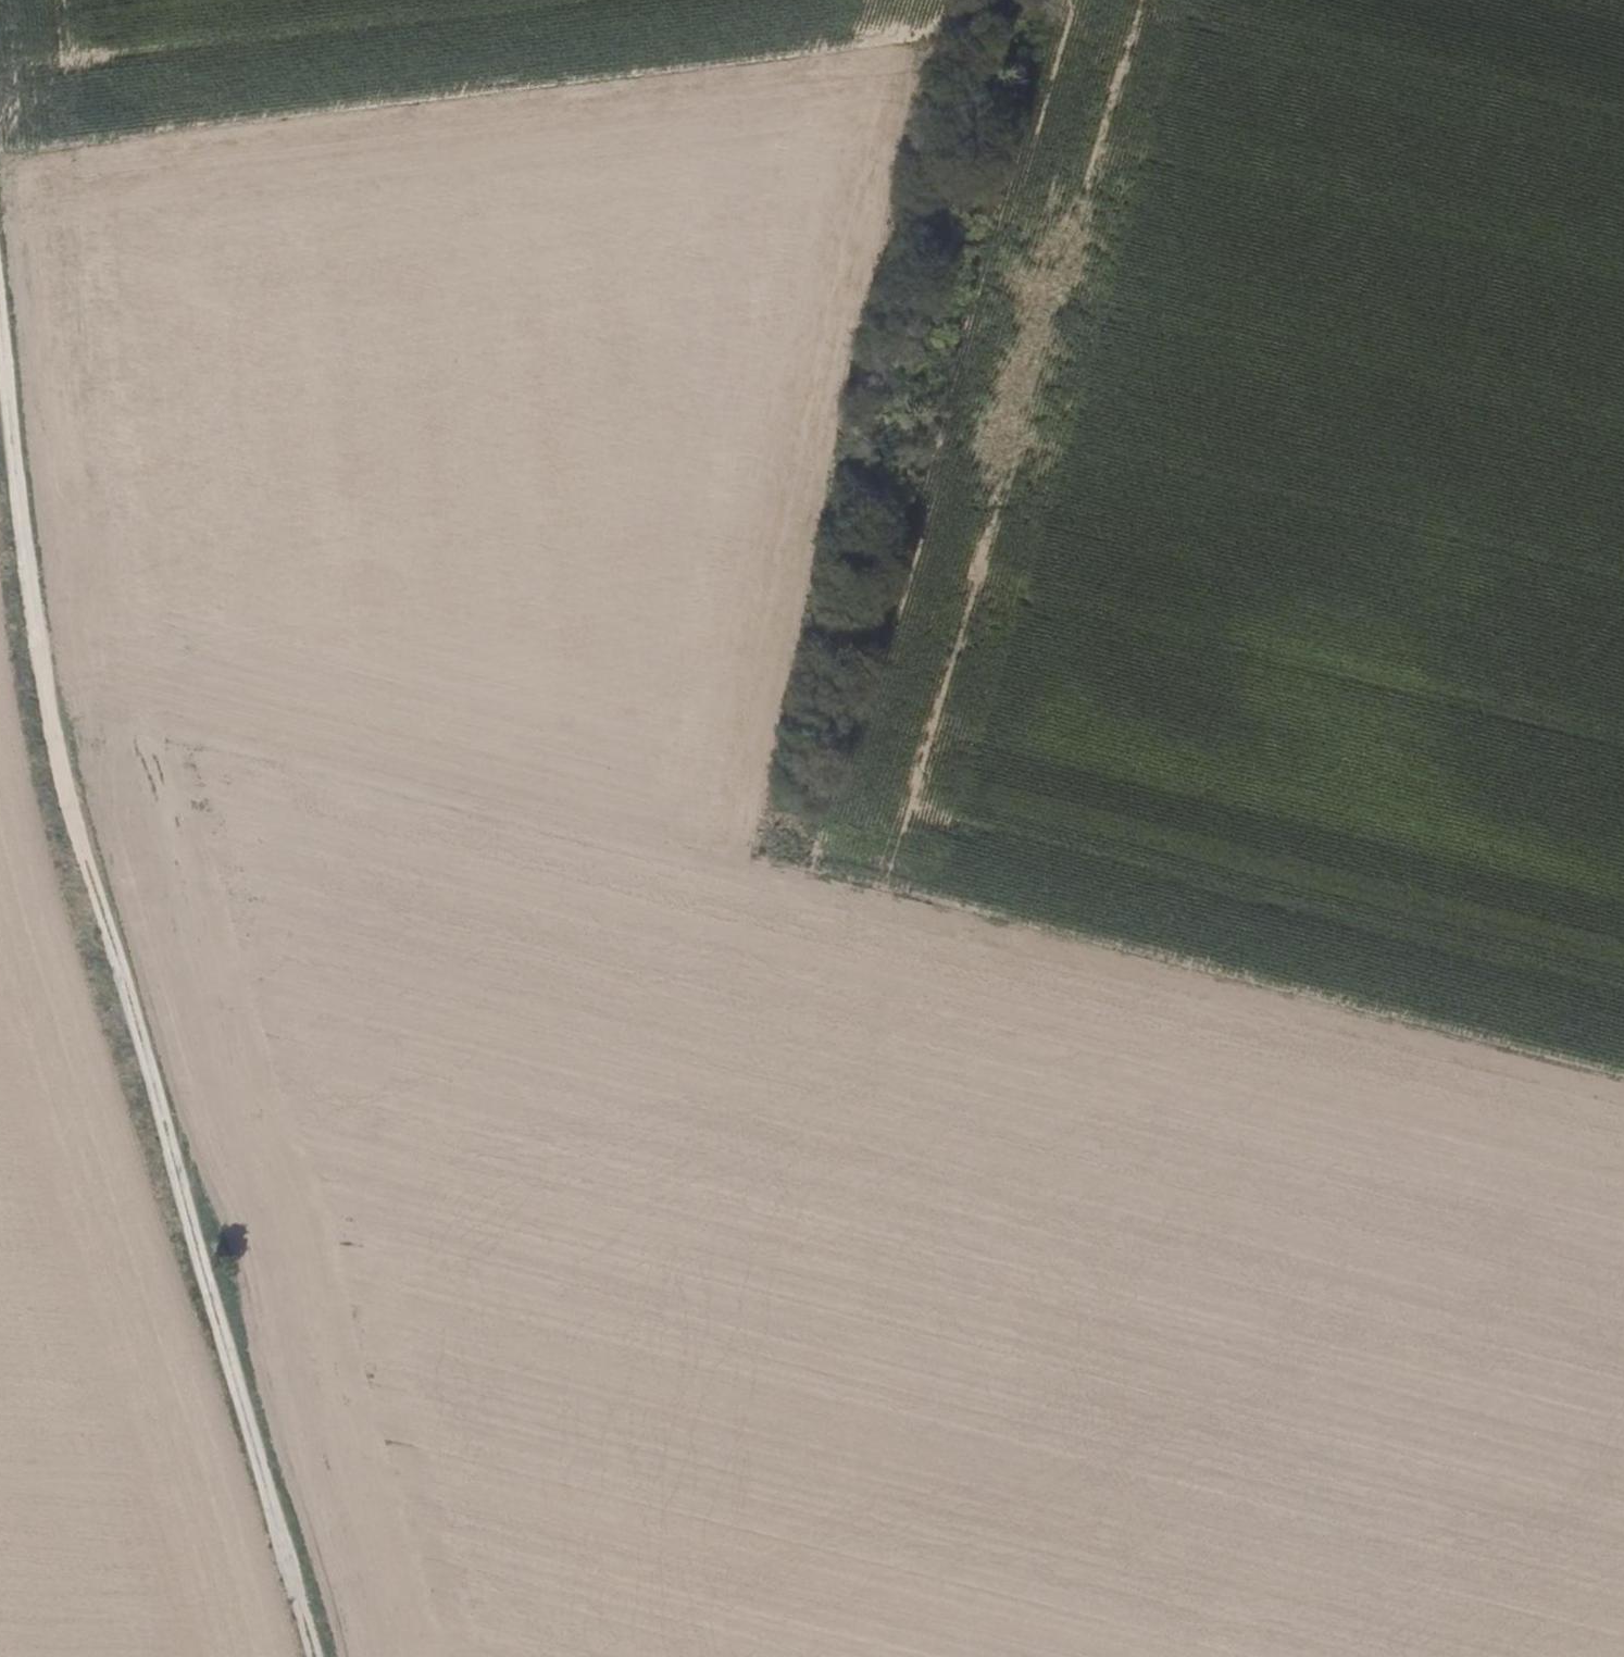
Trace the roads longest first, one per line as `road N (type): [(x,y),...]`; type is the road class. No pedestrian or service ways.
road 1 (track): [(309,1656),(60,794),(17,576),(0,421)]

